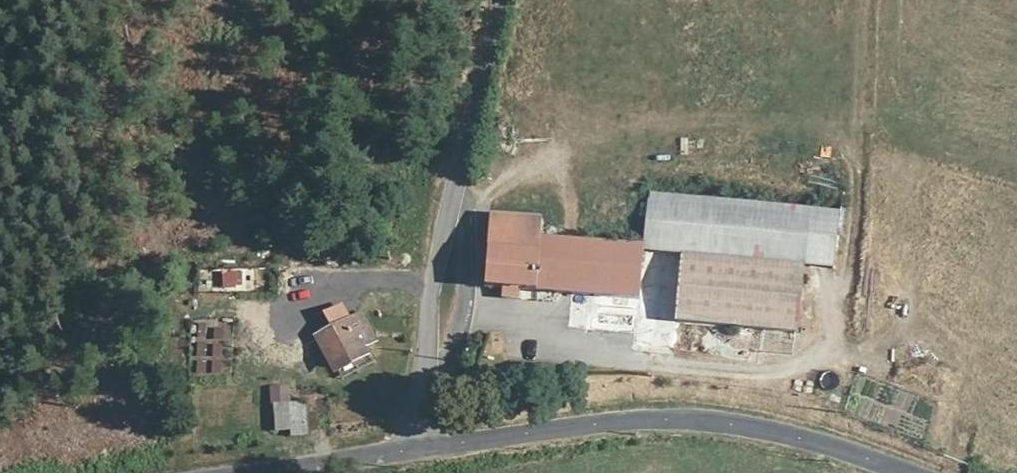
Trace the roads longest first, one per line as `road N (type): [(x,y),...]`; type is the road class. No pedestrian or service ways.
road 1 (track): [(866,0),(855,276),(843,352),(829,368),(805,377),(676,373),(509,331),(442,324)]
road 2 (tertiary): [(430,450),(699,416),(794,432),(911,472)]
road 3 (unclassified): [(494,0),(459,129),(430,450)]
road 4 (tertiary): [(268,472),(430,450)]

